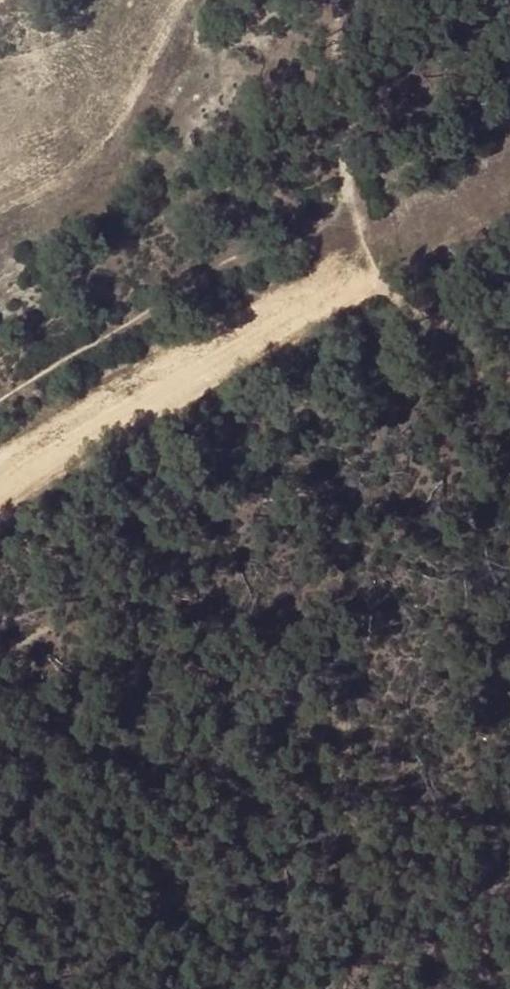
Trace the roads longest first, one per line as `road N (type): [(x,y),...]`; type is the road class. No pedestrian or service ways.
road 1 (track): [(509,349),(401,293),(357,230),(233,253),(0,397)]

